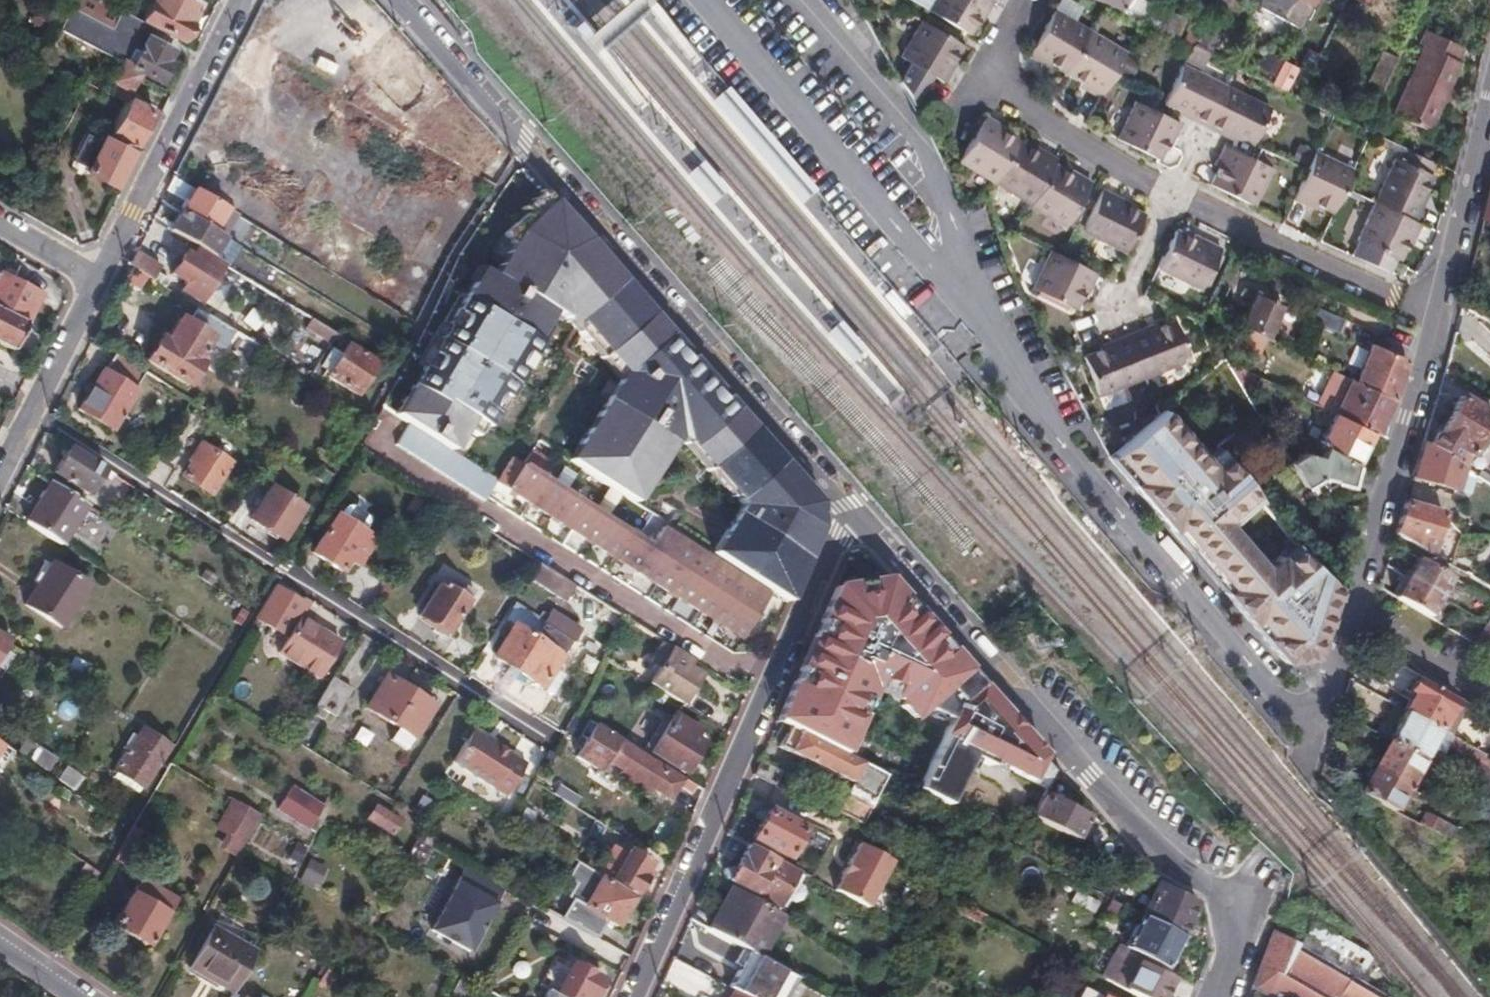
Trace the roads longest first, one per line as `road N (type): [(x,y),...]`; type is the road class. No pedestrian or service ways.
road 1 (residential): [(853,514),(397,0)]
road 2 (residential): [(1435,320),(1001,105),(977,83),(1026,0)]
road 3 (residential): [(1246,916),(1162,859),(853,514)]
road 4 (residential): [(853,514),(632,996)]
road 5 (residential): [(1301,761),(1435,320)]
road 6 (residential): [(103,282),(240,0)]
road 7 (residential): [(1435,320),(1489,98)]
road 8 (residential): [(0,475),(103,282)]

